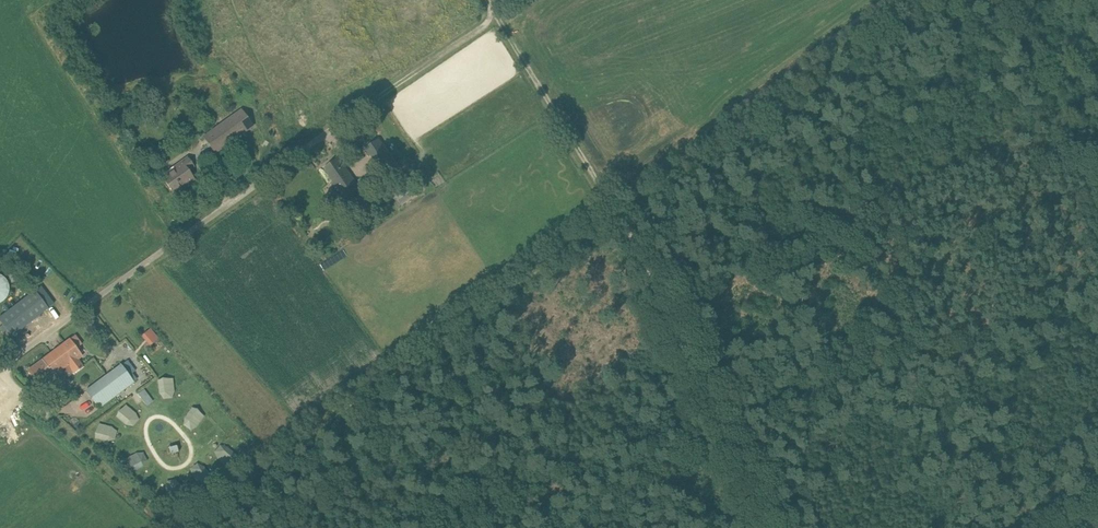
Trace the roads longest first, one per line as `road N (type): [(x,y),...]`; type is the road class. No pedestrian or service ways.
road 1 (track): [(772,527),(613,211)]
road 2 (unclassified): [(262,177),(0,370)]
road 3 (track): [(613,211),(486,0)]

